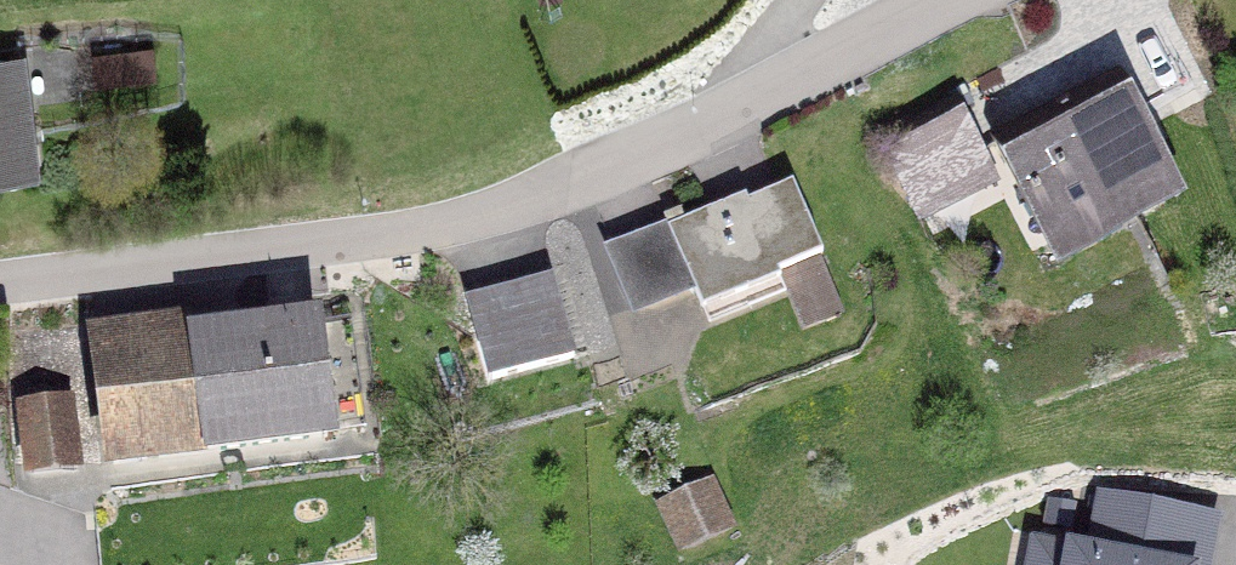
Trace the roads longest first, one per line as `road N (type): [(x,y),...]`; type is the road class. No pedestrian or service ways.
road 1 (residential): [(0,281),(458,223),(553,191),(953,0)]

